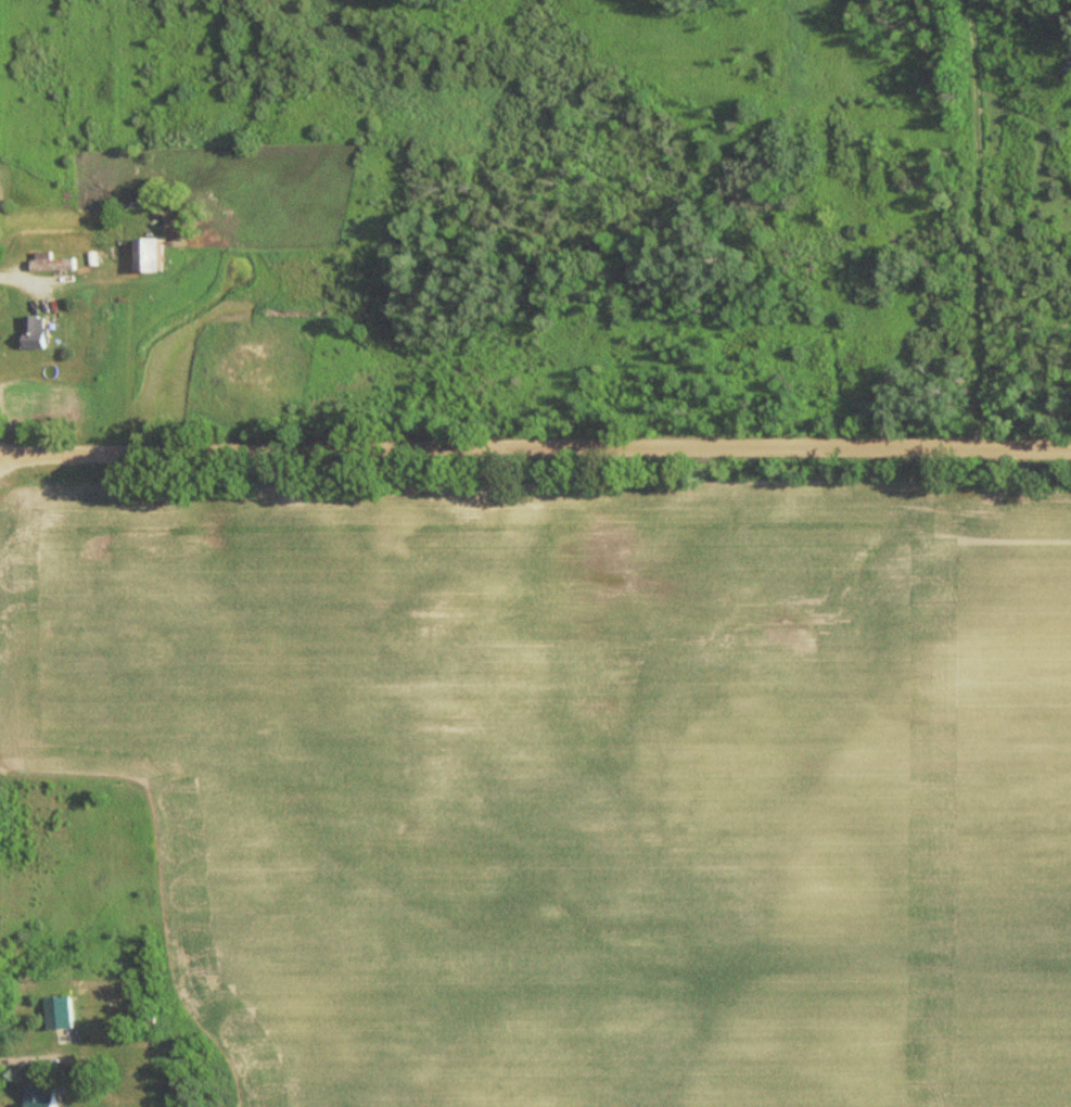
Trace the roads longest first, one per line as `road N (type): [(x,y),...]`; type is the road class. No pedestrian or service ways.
road 1 (residential): [(0,422),(1070,438)]

